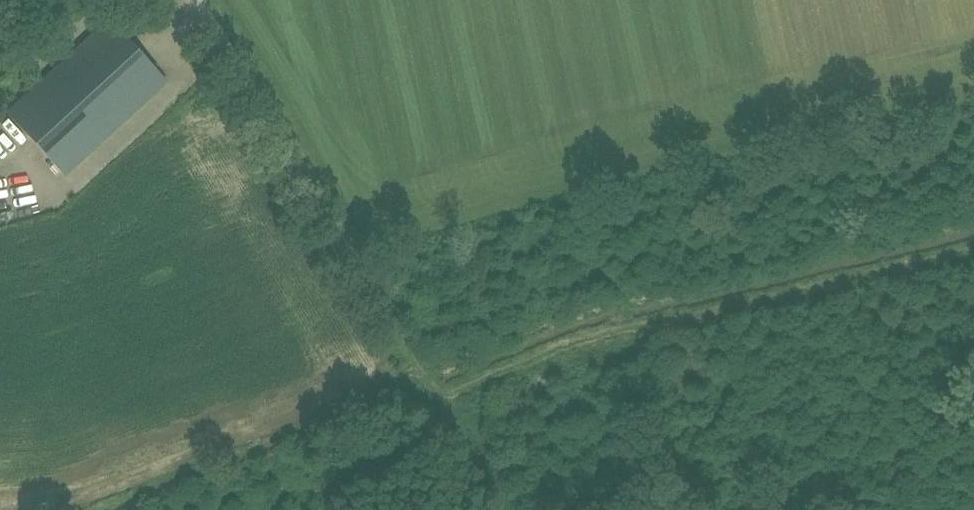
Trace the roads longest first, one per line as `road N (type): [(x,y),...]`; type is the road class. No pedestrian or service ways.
road 1 (track): [(340,256),(194,0)]

